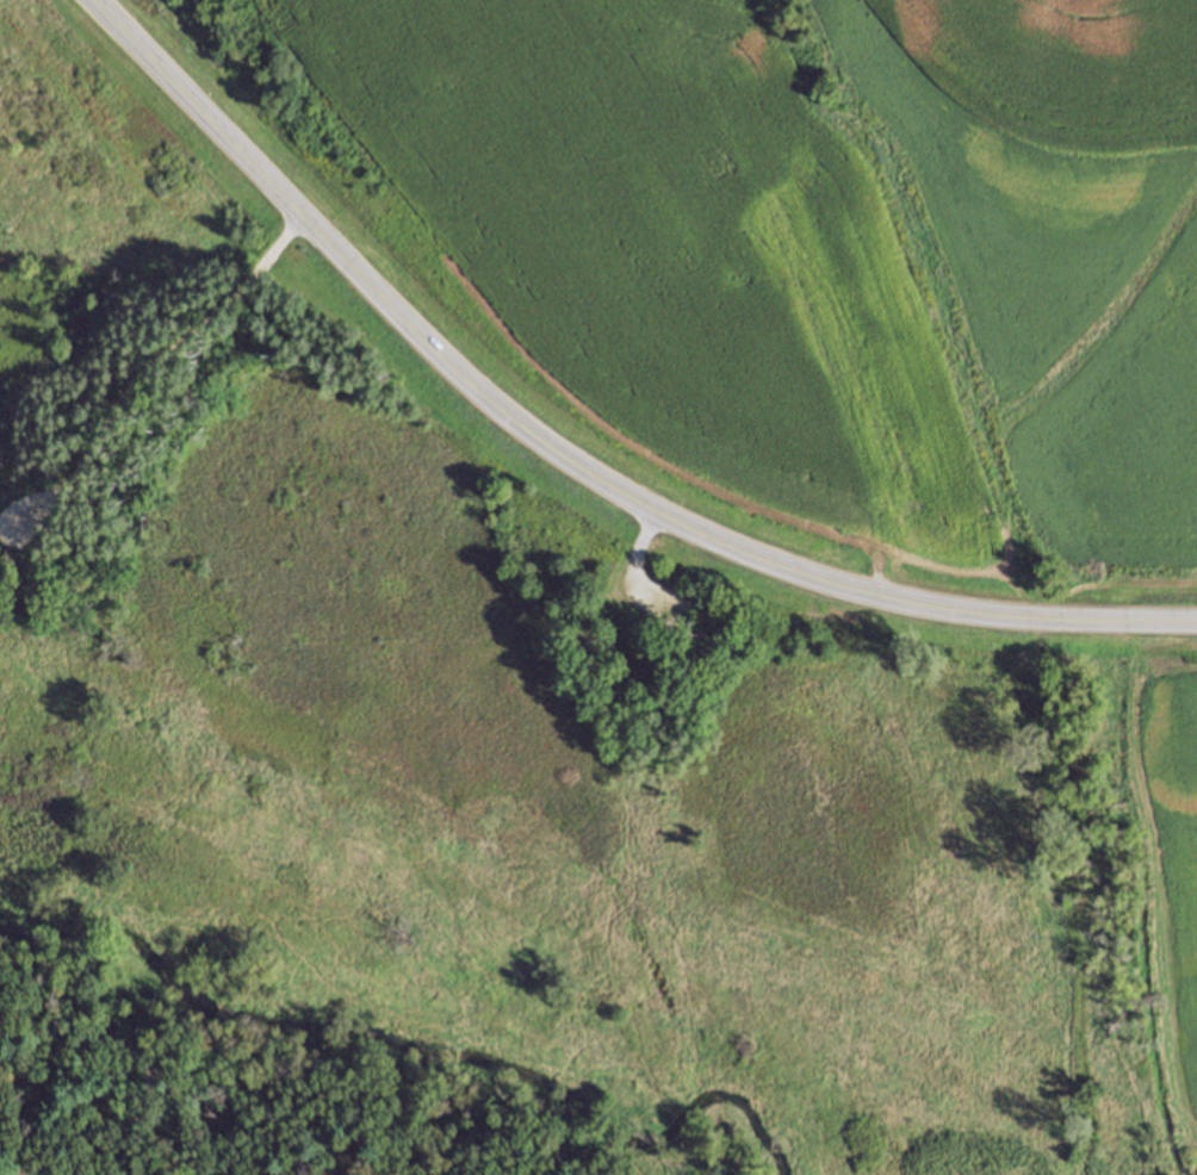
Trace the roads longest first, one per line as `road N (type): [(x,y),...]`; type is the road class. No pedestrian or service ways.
road 1 (primary): [(1196,622),(1011,617),(897,601),(796,573),(593,475),(430,348),(94,0)]
road 2 (track): [(17,533),(302,217)]

